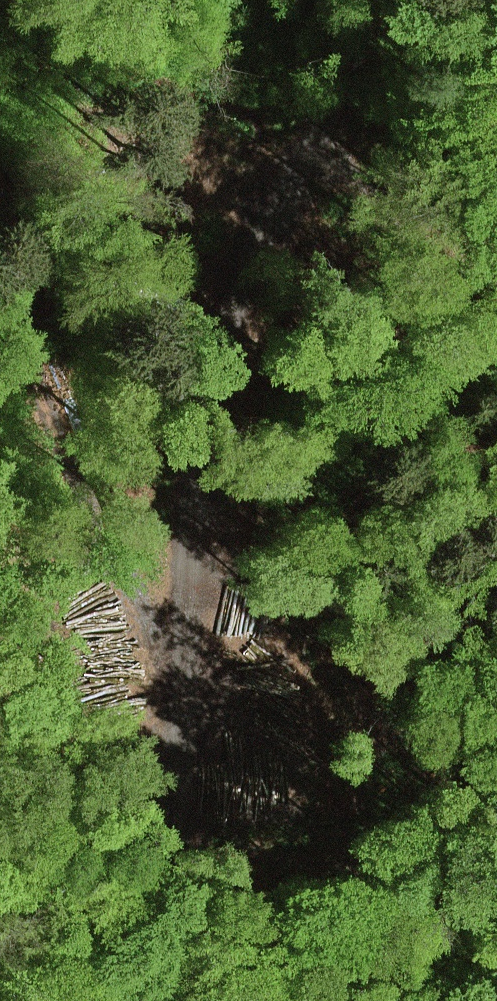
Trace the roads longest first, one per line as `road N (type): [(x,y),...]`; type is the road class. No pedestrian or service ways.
road 1 (track): [(156,1000),(204,366),(222,267),(291,145)]
road 2 (track): [(181,728),(32,365),(25,279),(0,204)]
road 3 (track): [(291,145),(376,0)]

